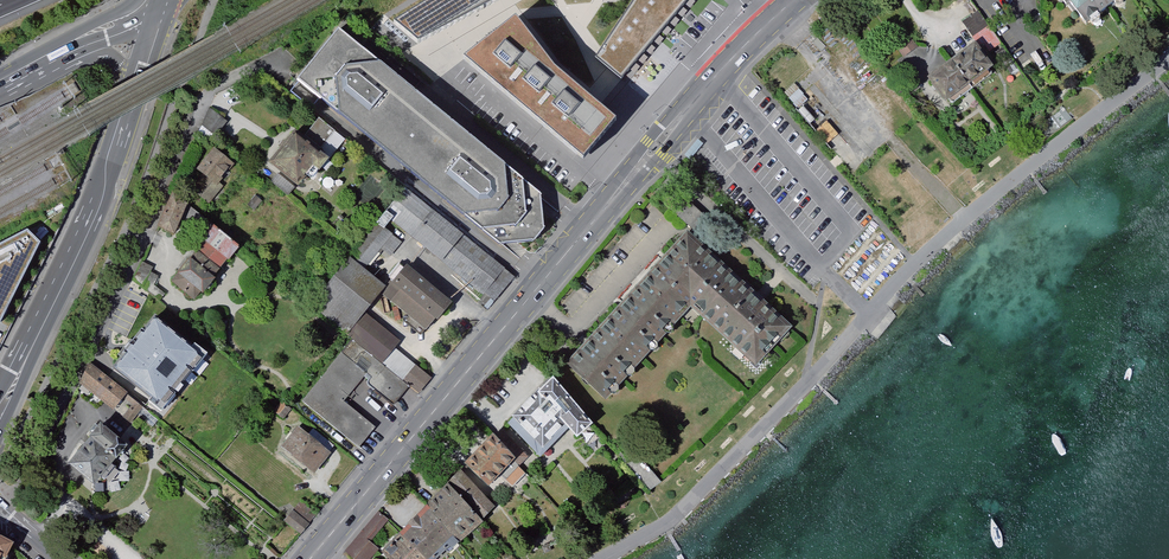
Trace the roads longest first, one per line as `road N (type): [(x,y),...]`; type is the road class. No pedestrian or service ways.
road 1 (primary): [(309,558),(697,97),(794,0)]
road 2 (secondary): [(137,90),(82,232),(0,399)]

